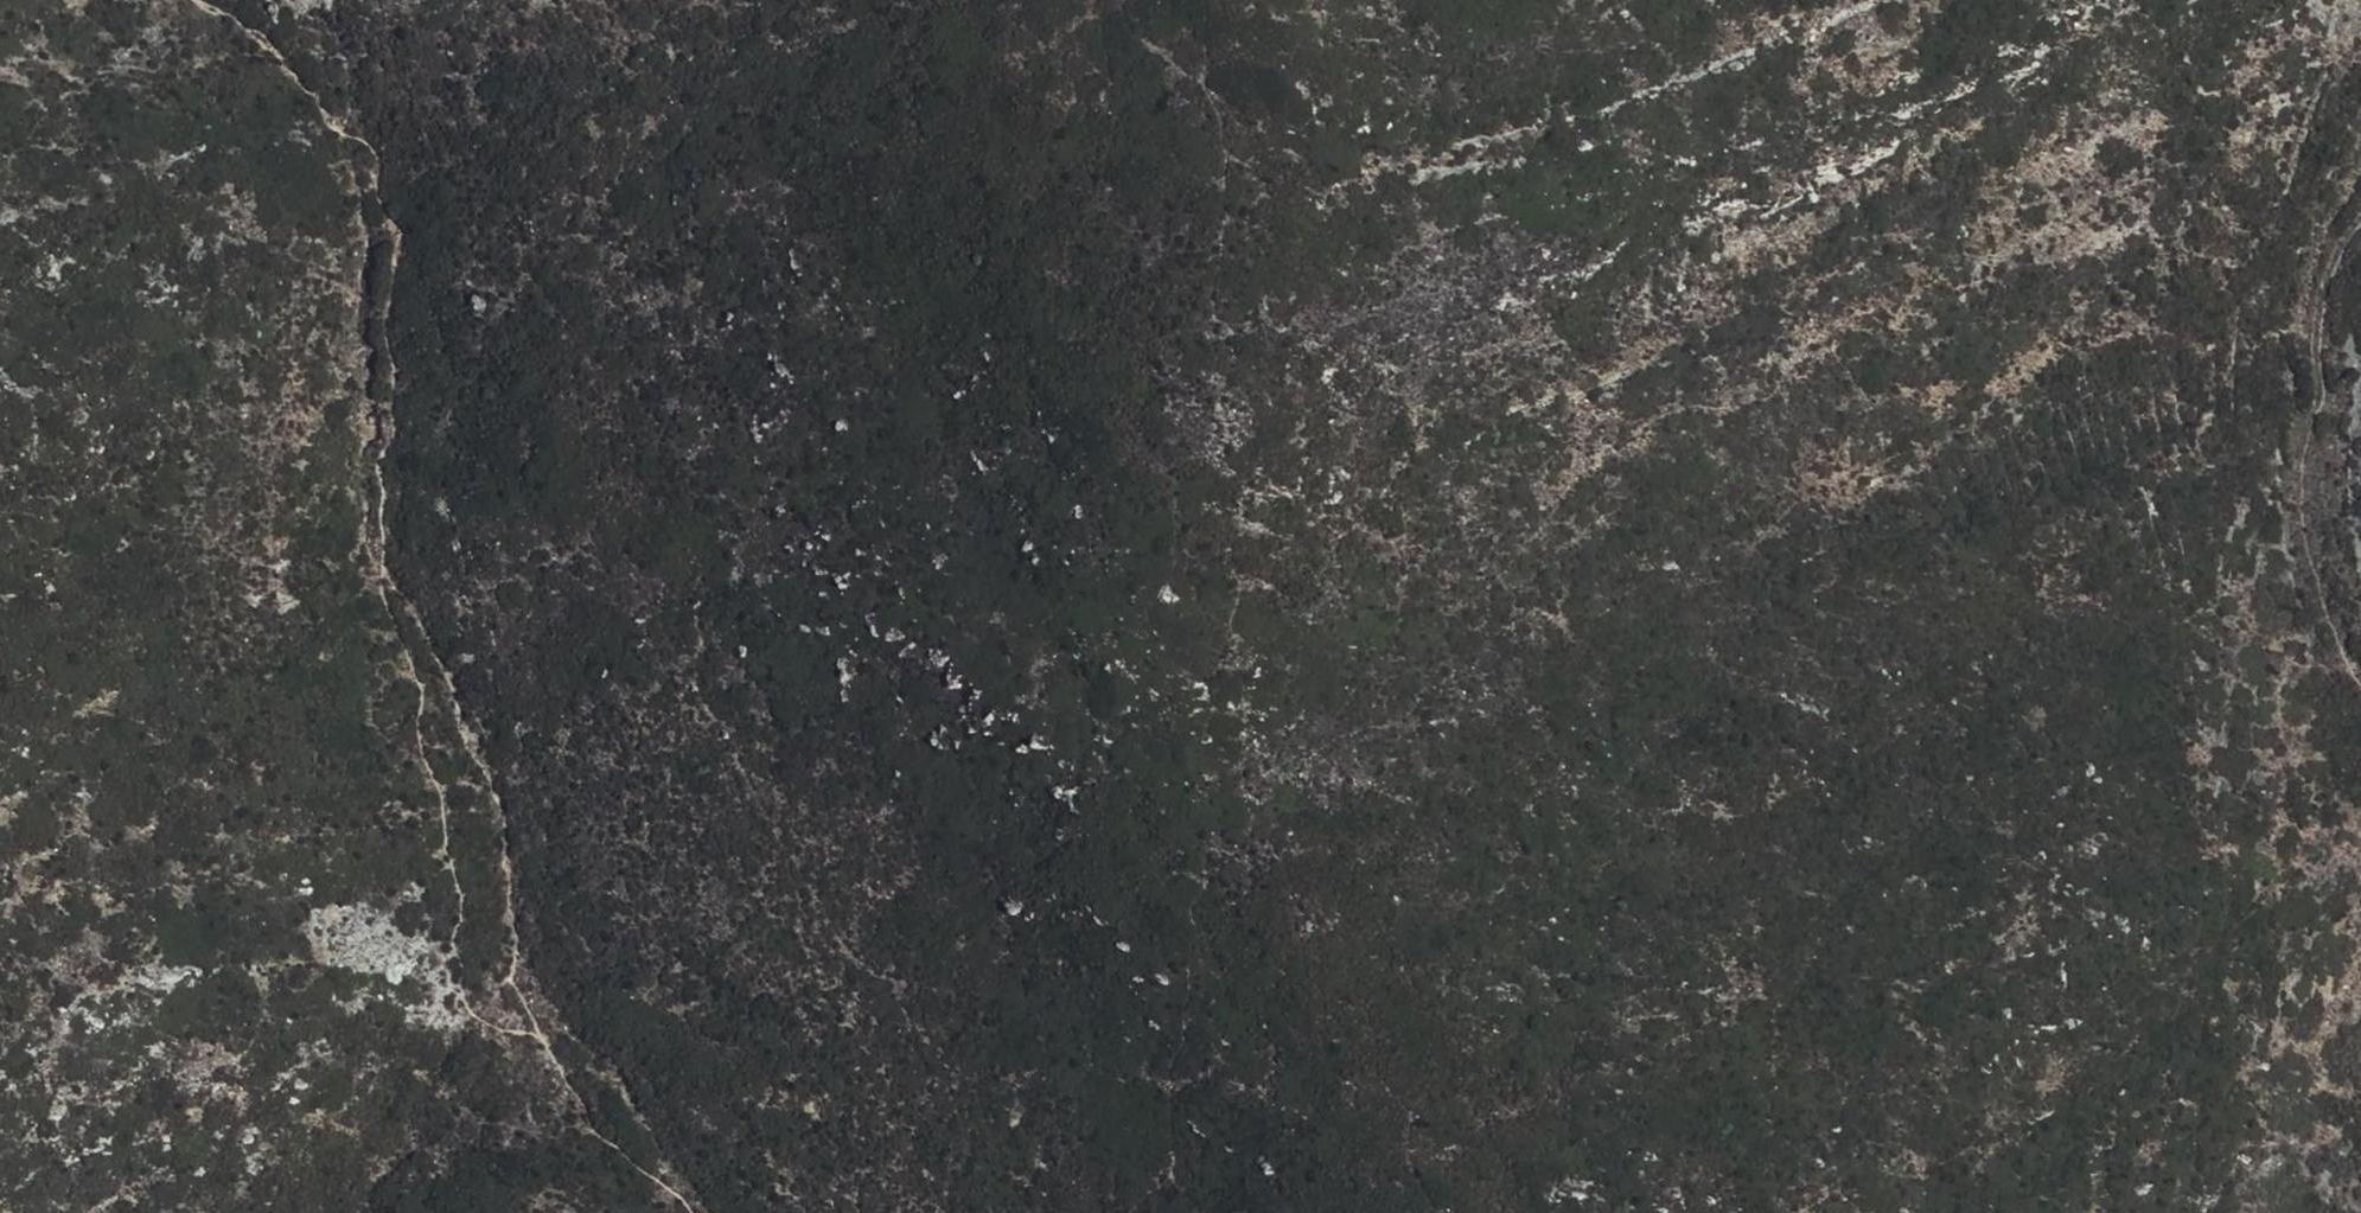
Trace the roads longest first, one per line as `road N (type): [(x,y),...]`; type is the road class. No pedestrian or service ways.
road 1 (track): [(2323,402),(2318,333),(2340,250),(2360,223)]

